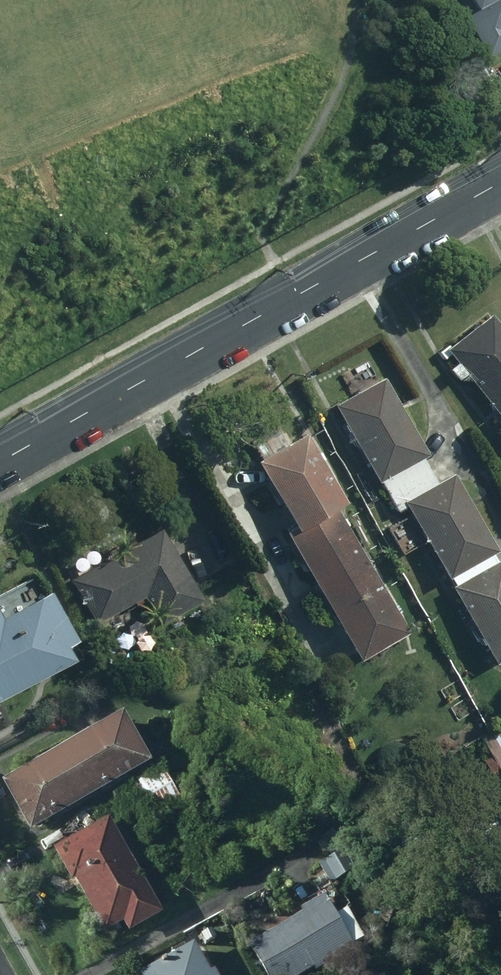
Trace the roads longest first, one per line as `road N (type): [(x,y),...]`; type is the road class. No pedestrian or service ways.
road 1 (residential): [(0,461),(500,178)]

